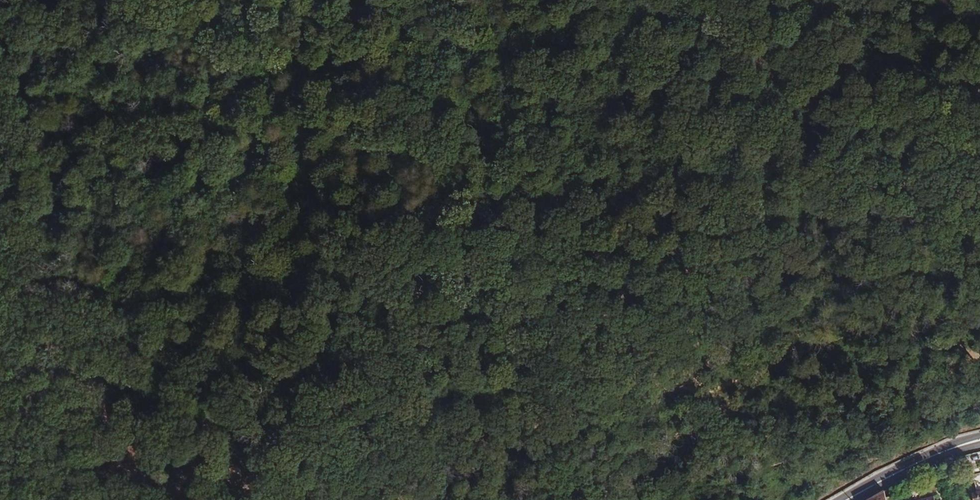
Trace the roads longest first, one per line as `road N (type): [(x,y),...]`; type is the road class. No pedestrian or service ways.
road 1 (secondary): [(979,441),(849,499)]

